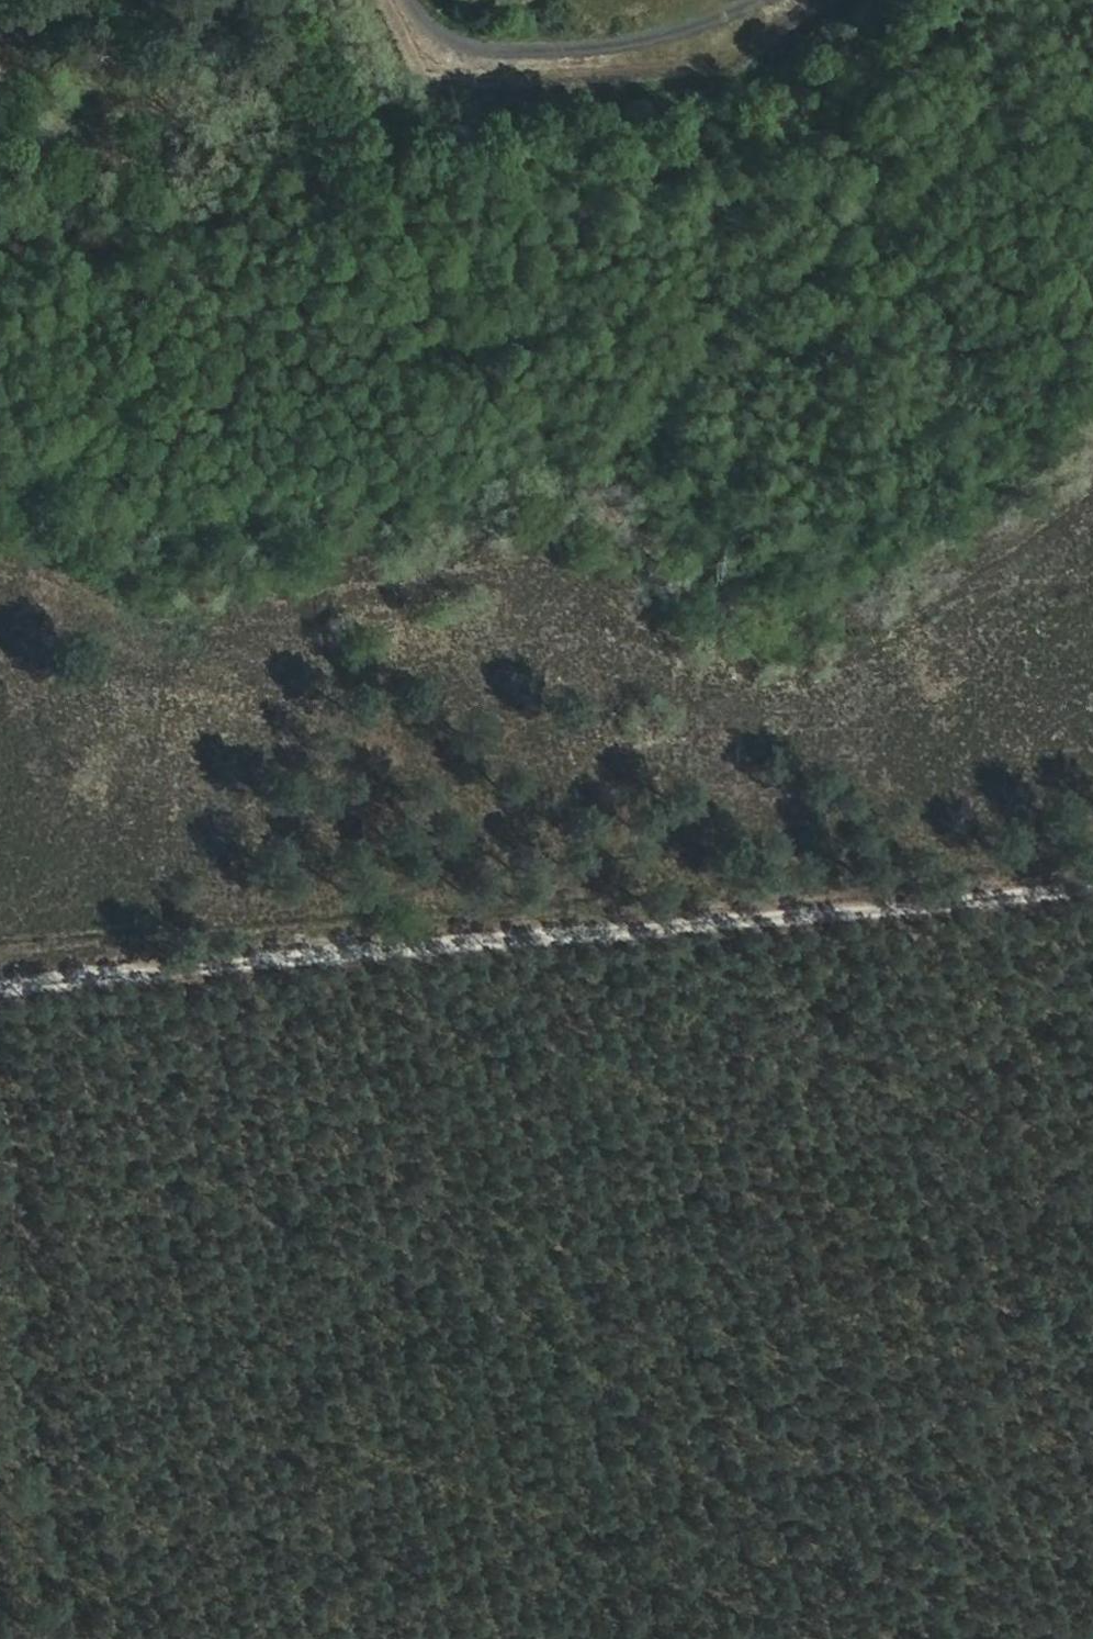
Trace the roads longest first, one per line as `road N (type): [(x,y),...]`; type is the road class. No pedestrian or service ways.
road 1 (track): [(765,0),(646,39),(493,53),(424,0)]

